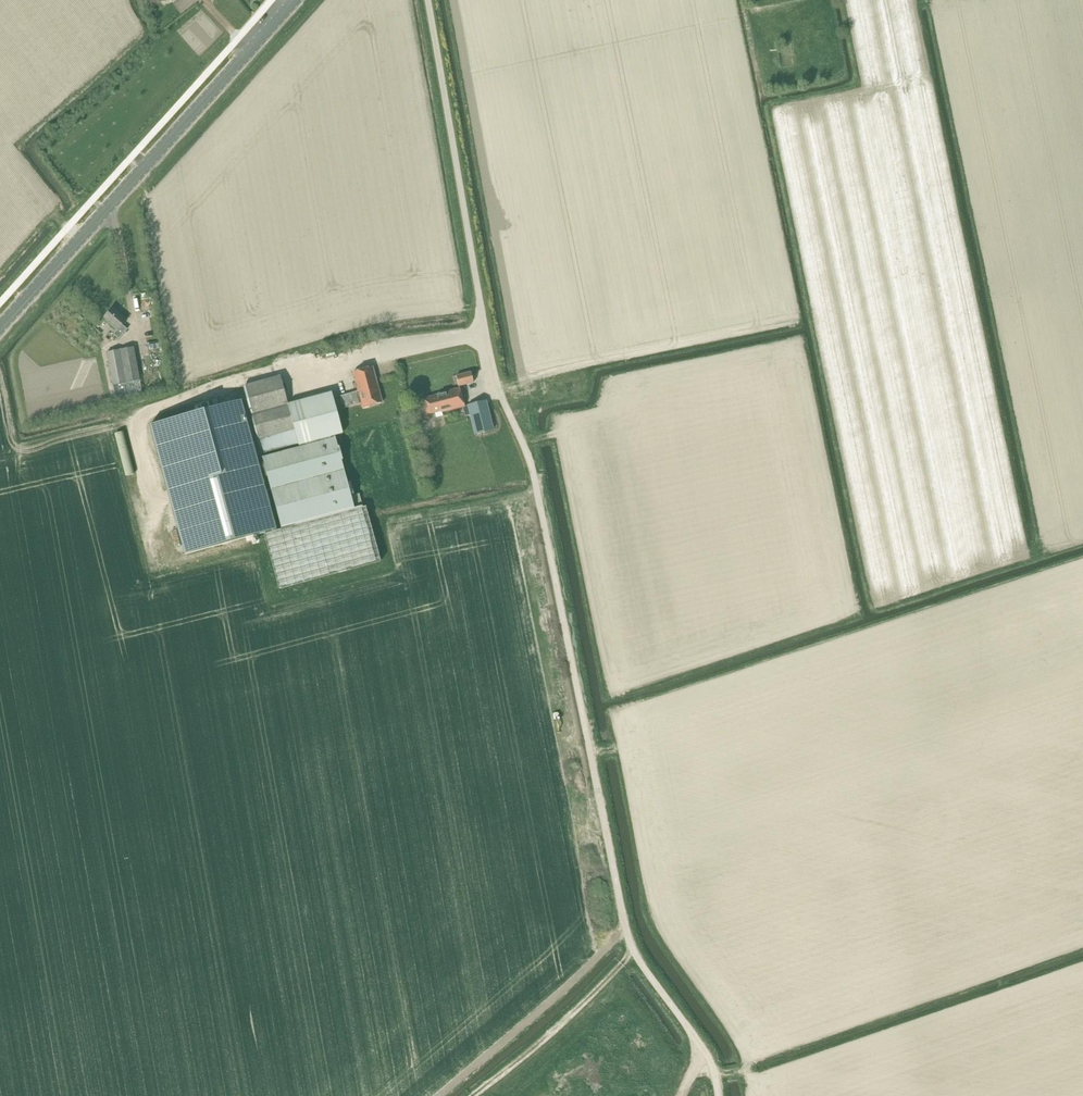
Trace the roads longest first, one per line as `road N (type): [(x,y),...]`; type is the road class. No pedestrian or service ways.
road 1 (unclassified): [(718,1095),(703,1047),(629,945),(537,464),(490,359),(427,0)]
road 2 (primary): [(0,328),(295,0)]

